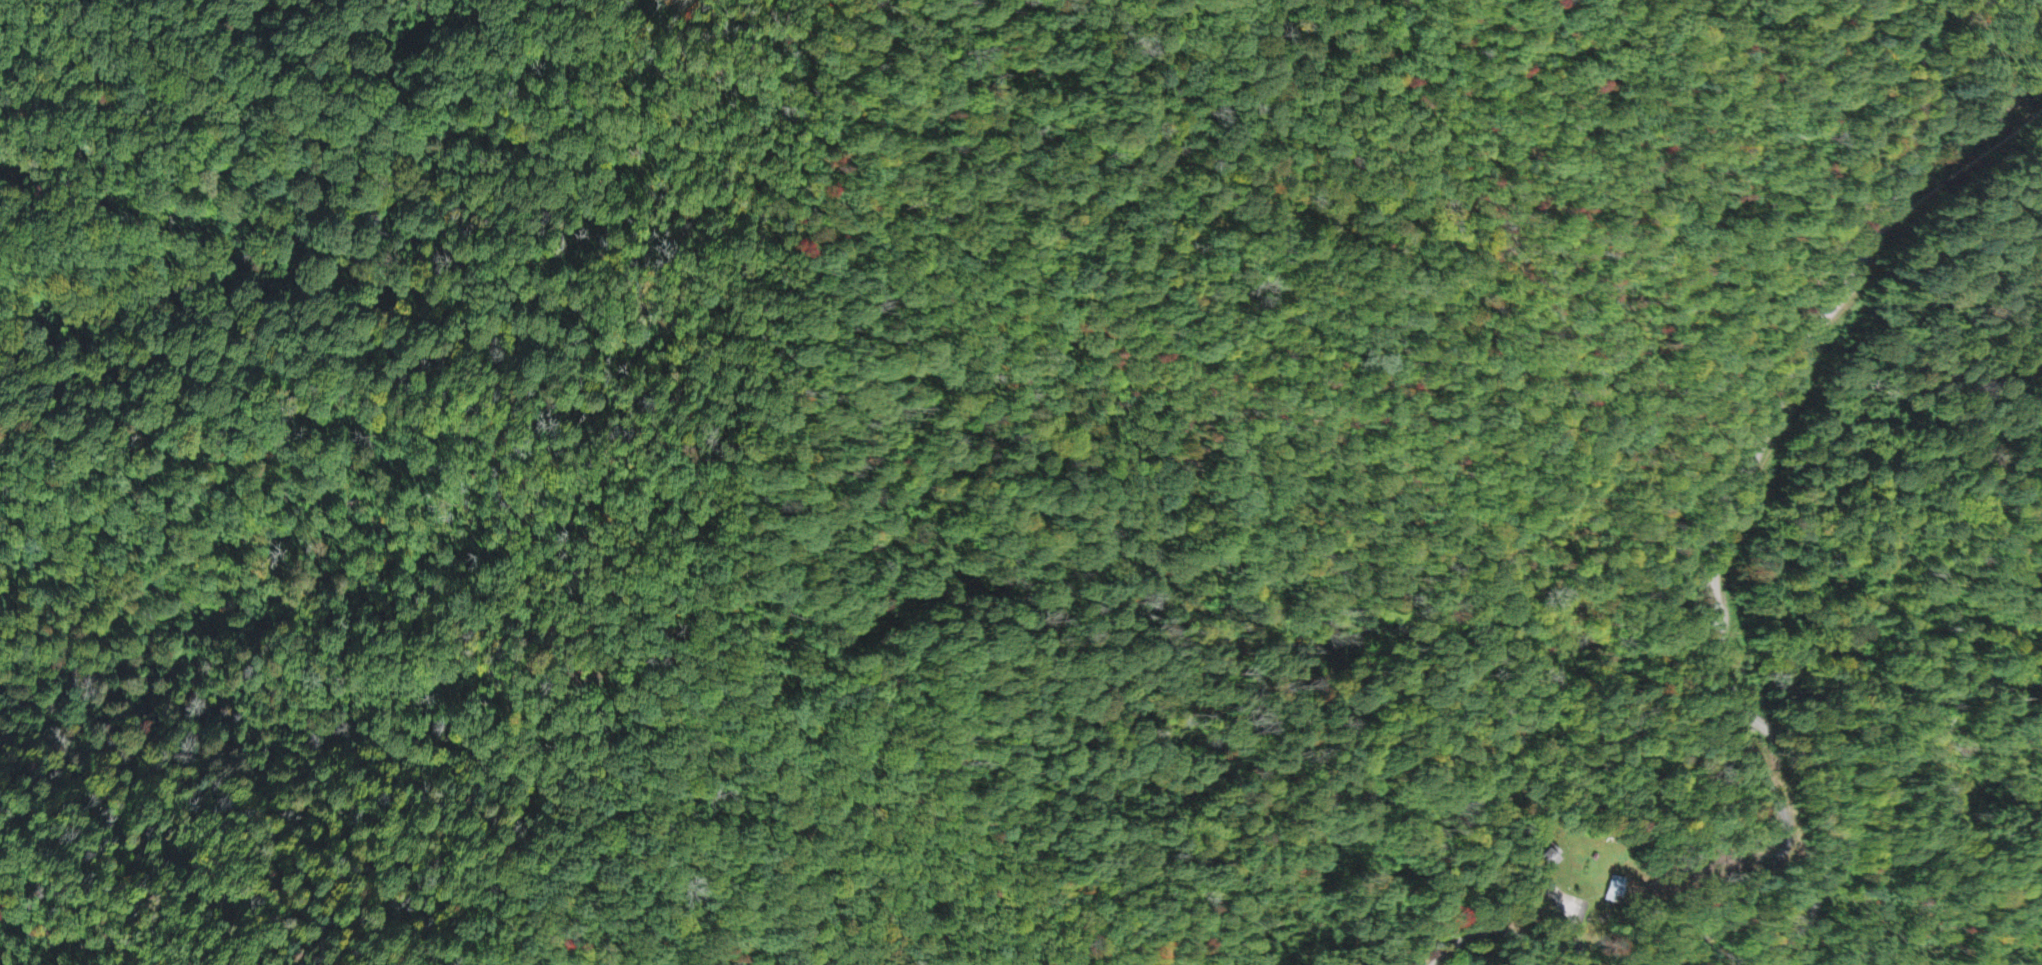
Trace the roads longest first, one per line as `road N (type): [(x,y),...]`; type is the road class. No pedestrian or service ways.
road 1 (residential): [(1776,964),(1838,834),(1723,634),(1739,503),(1921,115),(1930,0)]

